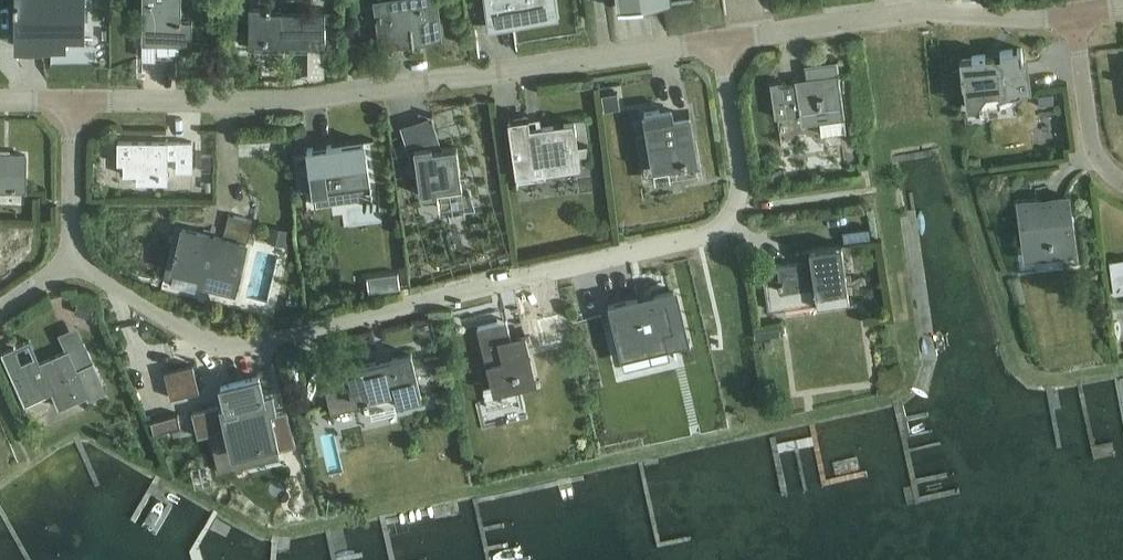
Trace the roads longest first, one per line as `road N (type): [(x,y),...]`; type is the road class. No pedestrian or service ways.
road 1 (residential): [(71,260),(209,341),(243,345),(695,237),(727,214),(739,177),(719,39)]
road 2 (residential): [(72,99),(273,100),(719,39)]
road 3 (residential): [(719,39),(902,15),(1072,15)]
road 4 (residential): [(1072,15),(1095,154),(1122,180)]
road 5 (residential): [(71,260),(72,99)]

